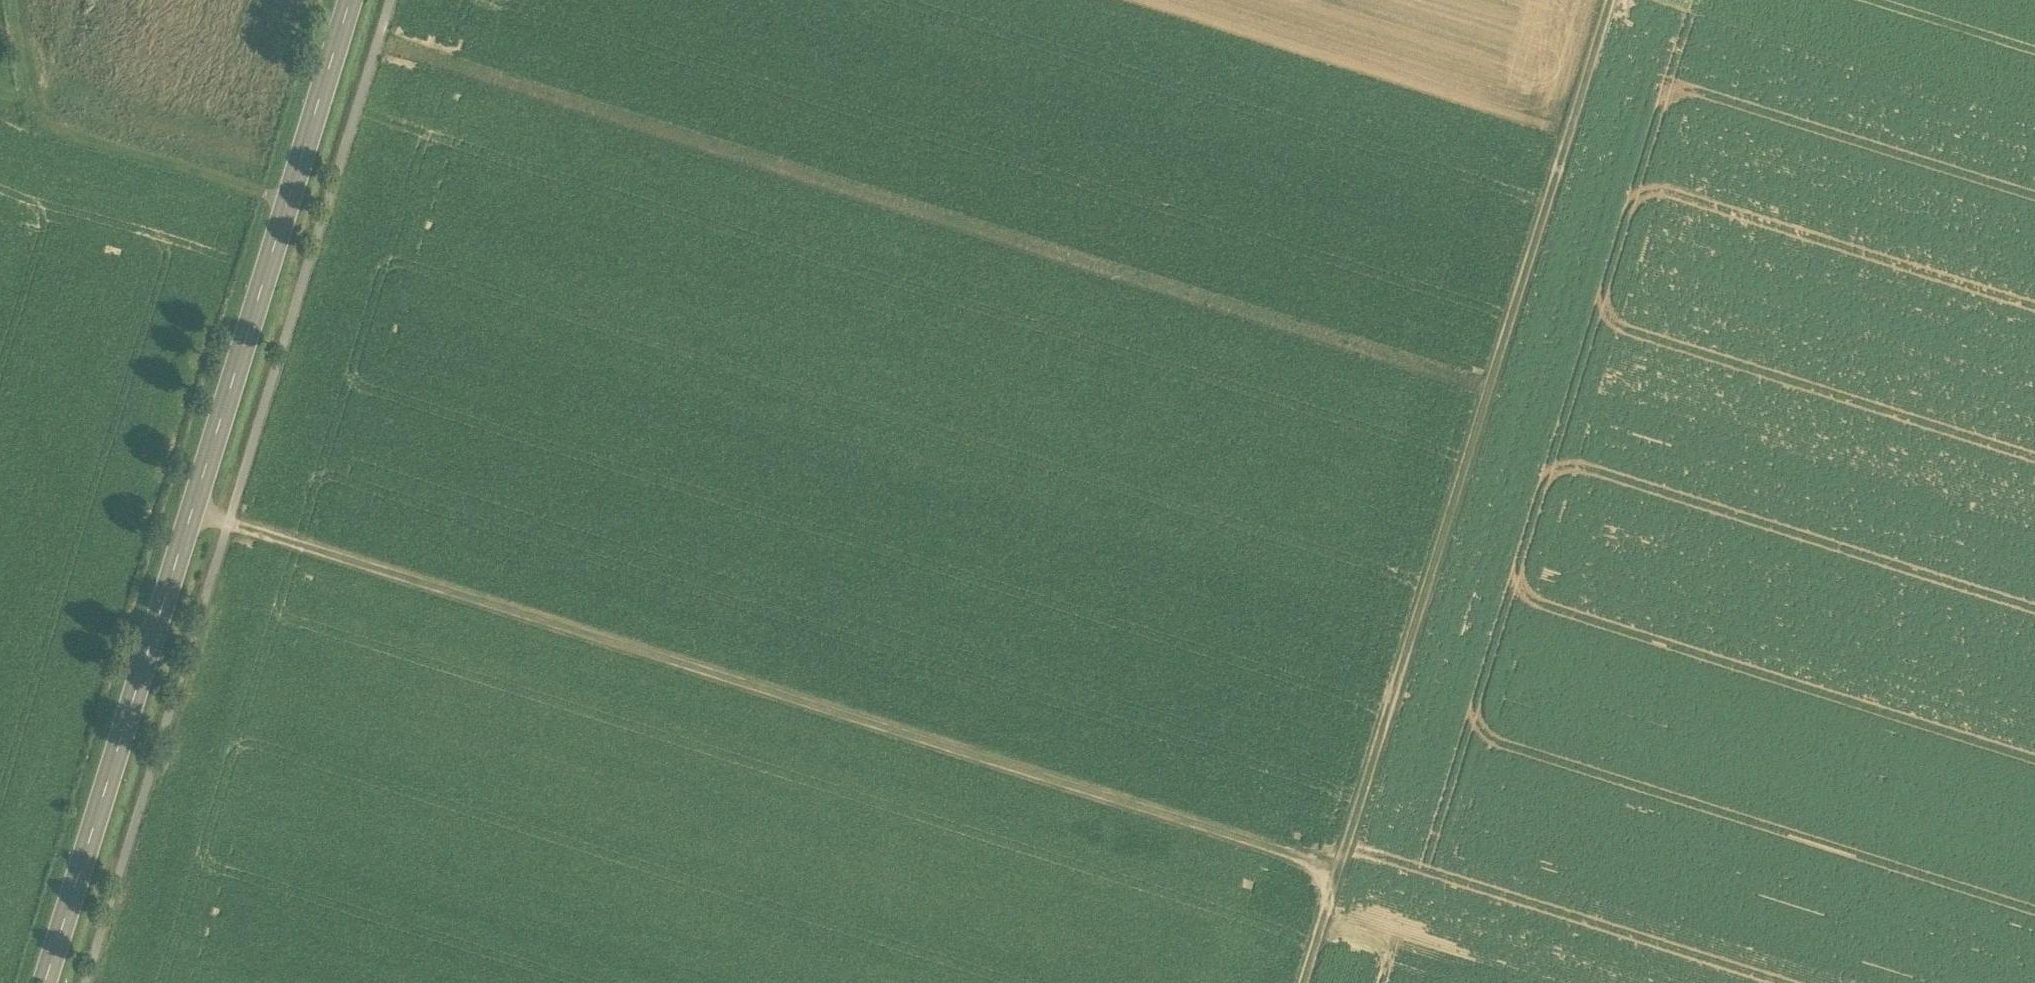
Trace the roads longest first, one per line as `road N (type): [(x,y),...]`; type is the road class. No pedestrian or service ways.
road 1 (track): [(1338,869),(193,510)]
road 2 (track): [(1302,982),(1612,0)]
road 3 (primary): [(44,982),(350,0)]
road 4 (track): [(8,0),(32,121),(288,198)]

